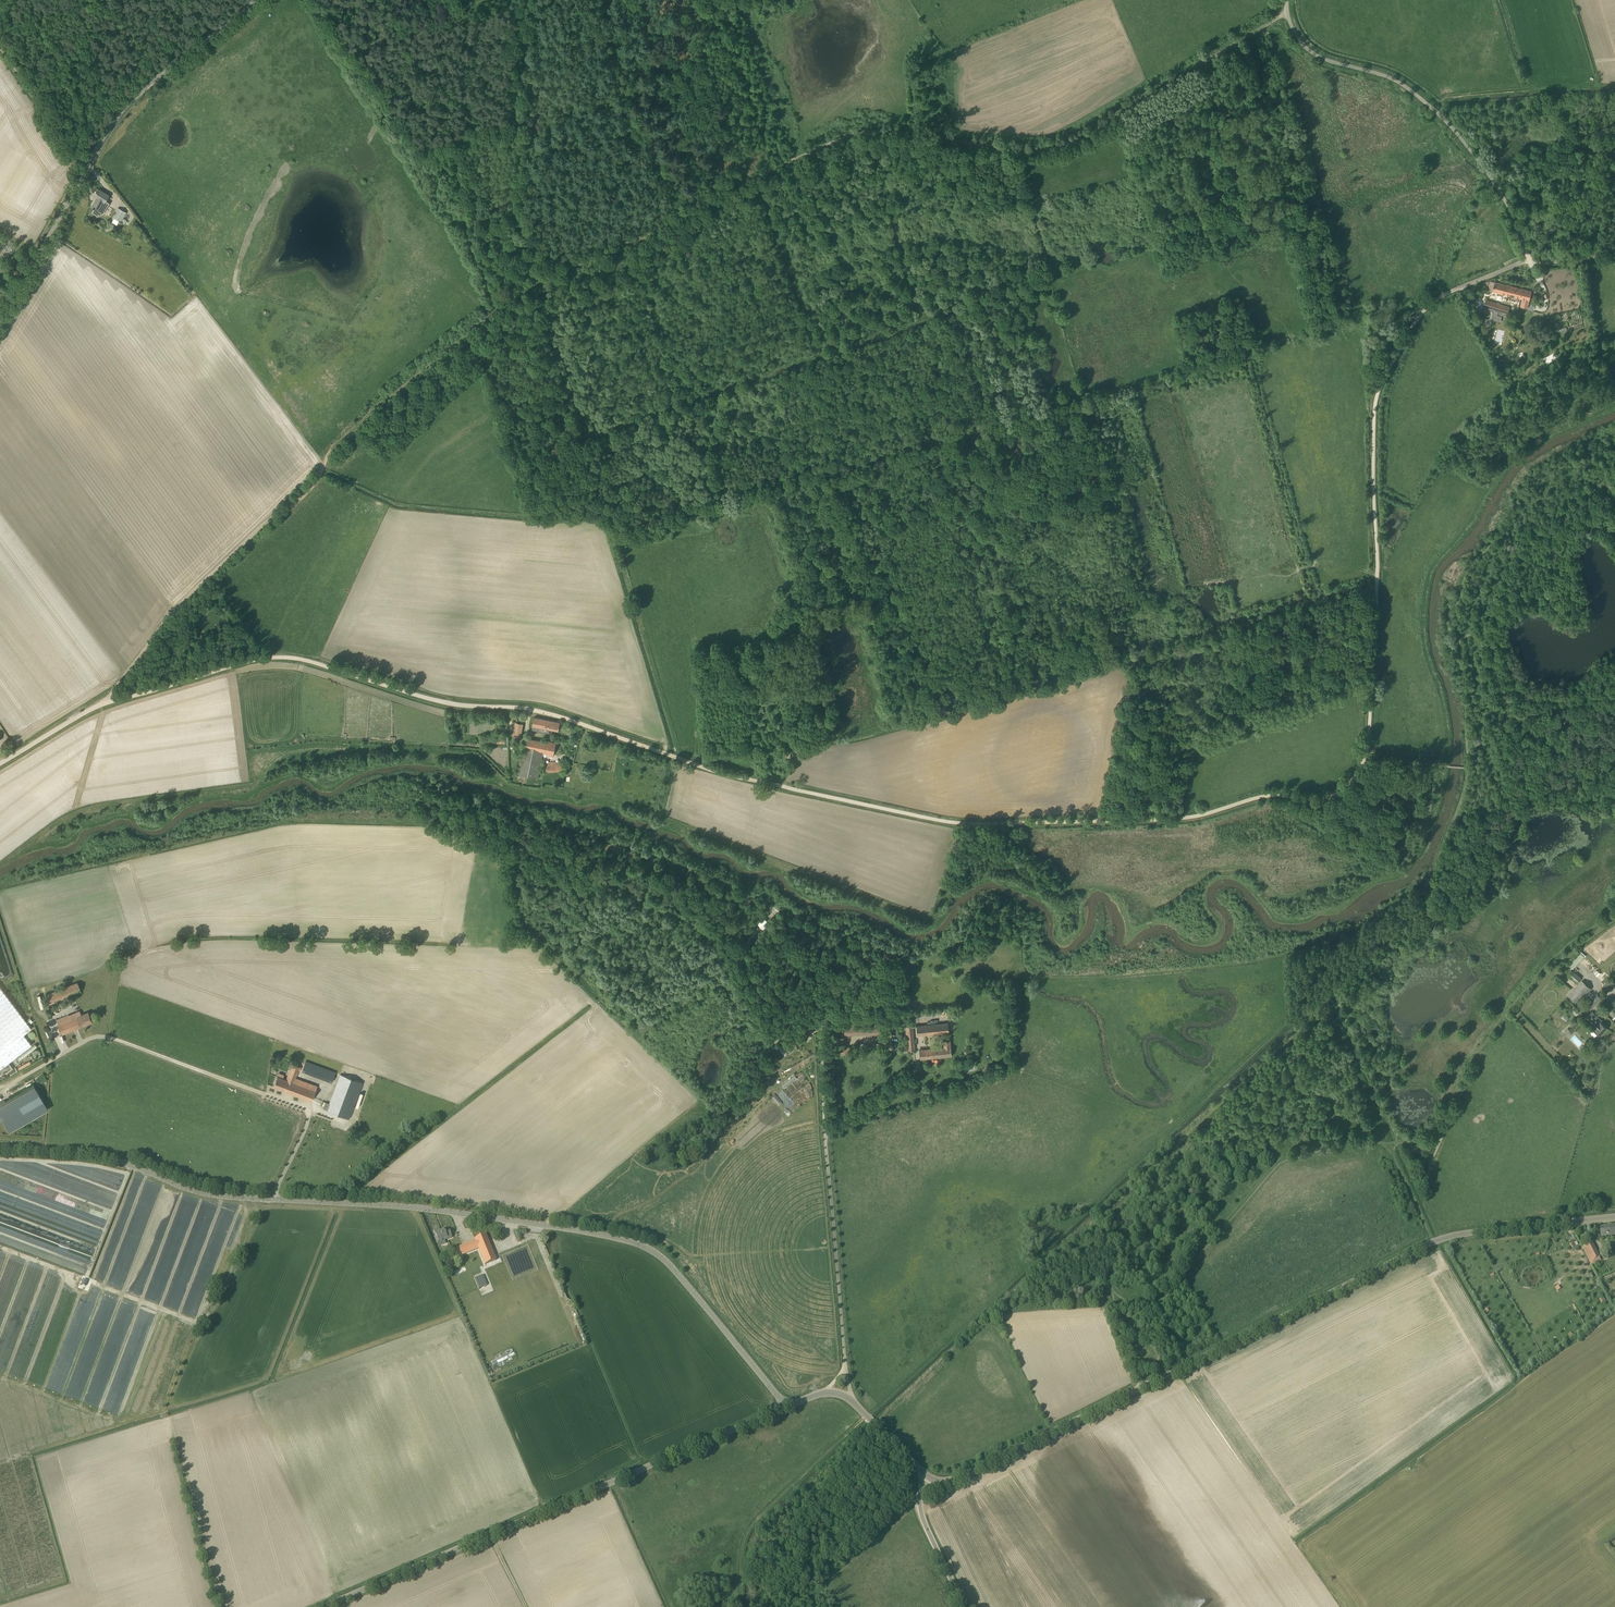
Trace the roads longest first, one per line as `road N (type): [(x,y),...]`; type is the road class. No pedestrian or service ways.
road 1 (track): [(0,763),(105,702),(280,657),(448,704),(560,716),(731,775),(955,823),(1176,819),(1266,795),(1323,800),(1346,787),(1366,756)]
road 2 (tertiary): [(927,1477),(957,1480),(1436,1240),(1614,1216)]
road 3 (track): [(1287,12),(1064,147),(1019,151),(866,129),(693,210)]
road 4 (tertiary): [(789,1406),(672,1265),(636,1239),(426,1204),(274,1196)]
road 5 (track): [(1366,756),(1378,389),(1423,311),(1529,260)]
road 6 (track): [(497,308),(360,423),(312,486),(155,633),(105,702)]
road 7 (track): [(693,210),(497,308),(474,238),(452,118),(375,0)]
road 8 (tertiary): [(323,1606),(789,1406)]
road 9 (unclassified): [(274,1196),(309,1125),(304,1103),(96,1035),(0,1090)]
road 10 (tertiary): [(0,320),(139,90),(257,0)]
road 11 (unclassified): [(847,1360),(824,1020),(832,1011),(879,1010)]
road 12 (unclassified): [(1529,260),(1501,192),(1438,113),(1400,82),(1319,57),(1298,40),(1287,0)]
road 13 (tertiary): [(274,1196),(210,1194),(107,1155),(0,1150)]
road 14 (track): [(1438,113),(1451,96),(1614,83)]
road 15 (track): [(923,1493),(821,1582),(831,1606)]
road 16 (track): [(274,1196),(200,1327)]
road 17 (track): [(0,46),(88,167)]
road 18 (unclassified): [(967,1606),(922,1514),(927,1477)]
road 19 (track): [(824,1030),(806,1023),(782,1035),(767,1028),(734,965)]

